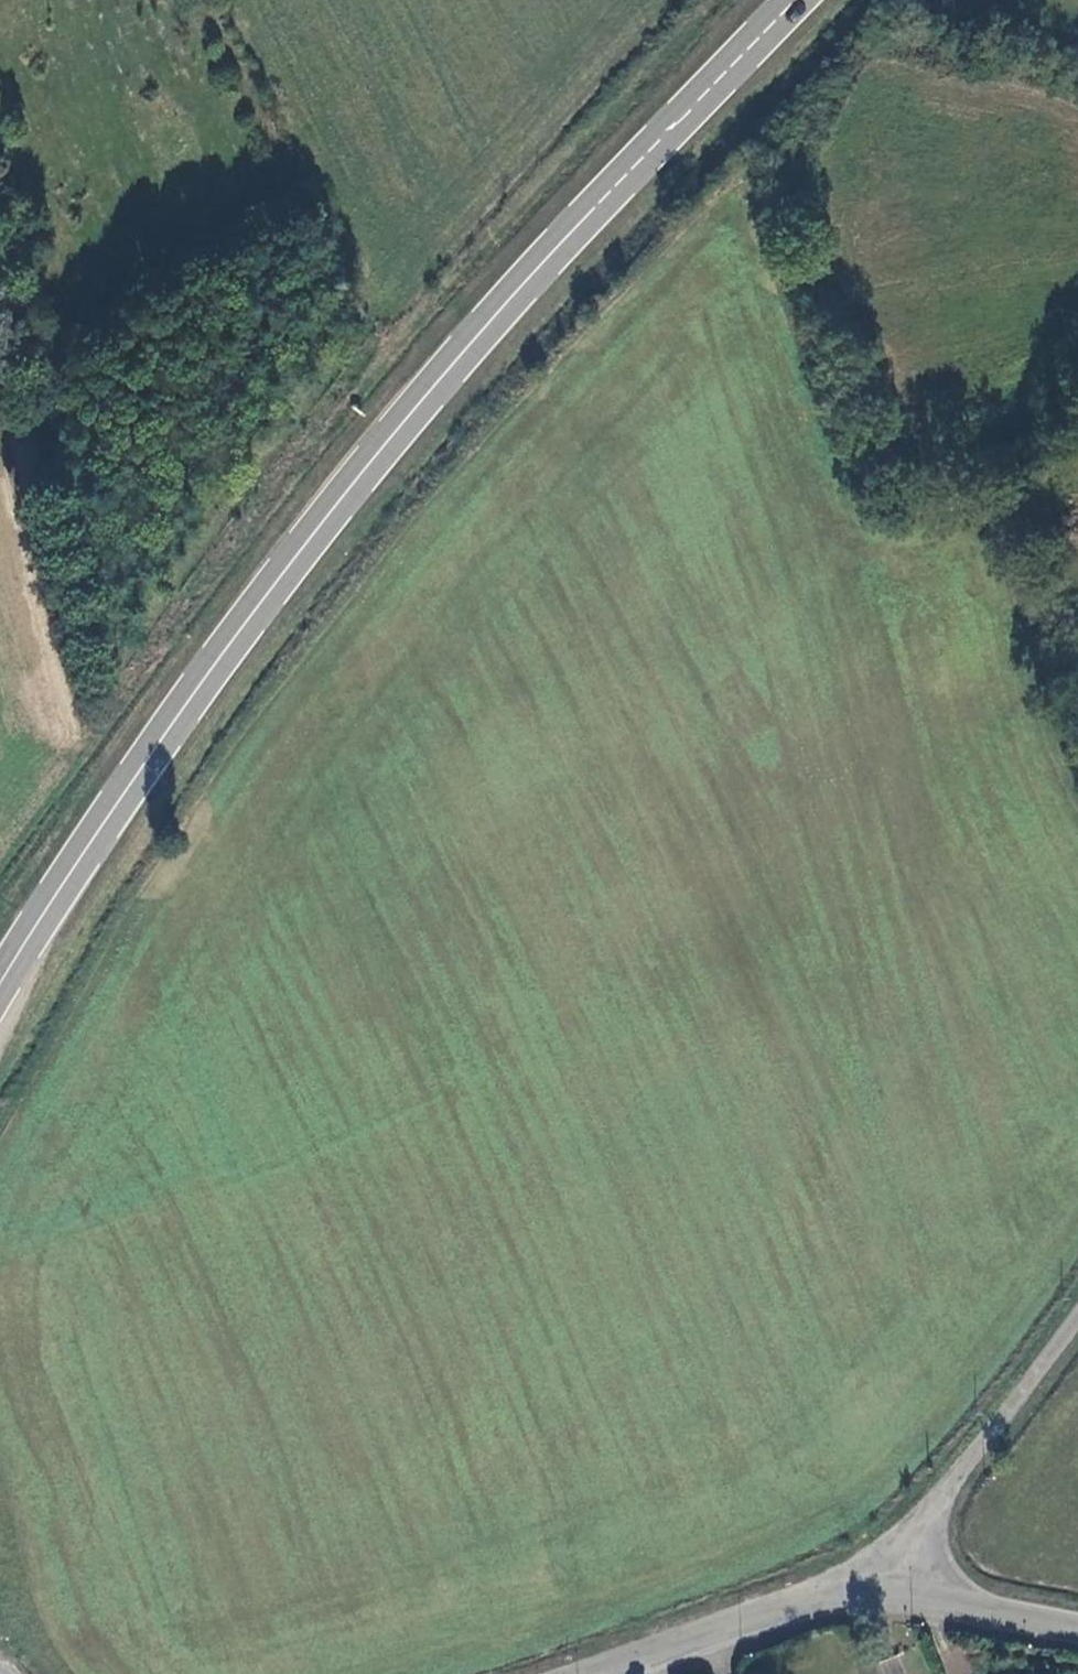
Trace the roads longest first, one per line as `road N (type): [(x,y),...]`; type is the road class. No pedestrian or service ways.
road 1 (secondary): [(801,0),(566,243),(319,526),(131,785),(0,987)]
road 2 (unclassified): [(1077,1323),(925,1520),(891,1592)]
road 3 (residential): [(585,1673),(792,1605),(891,1592)]
road 4 (residential): [(891,1592),(1077,1625)]

